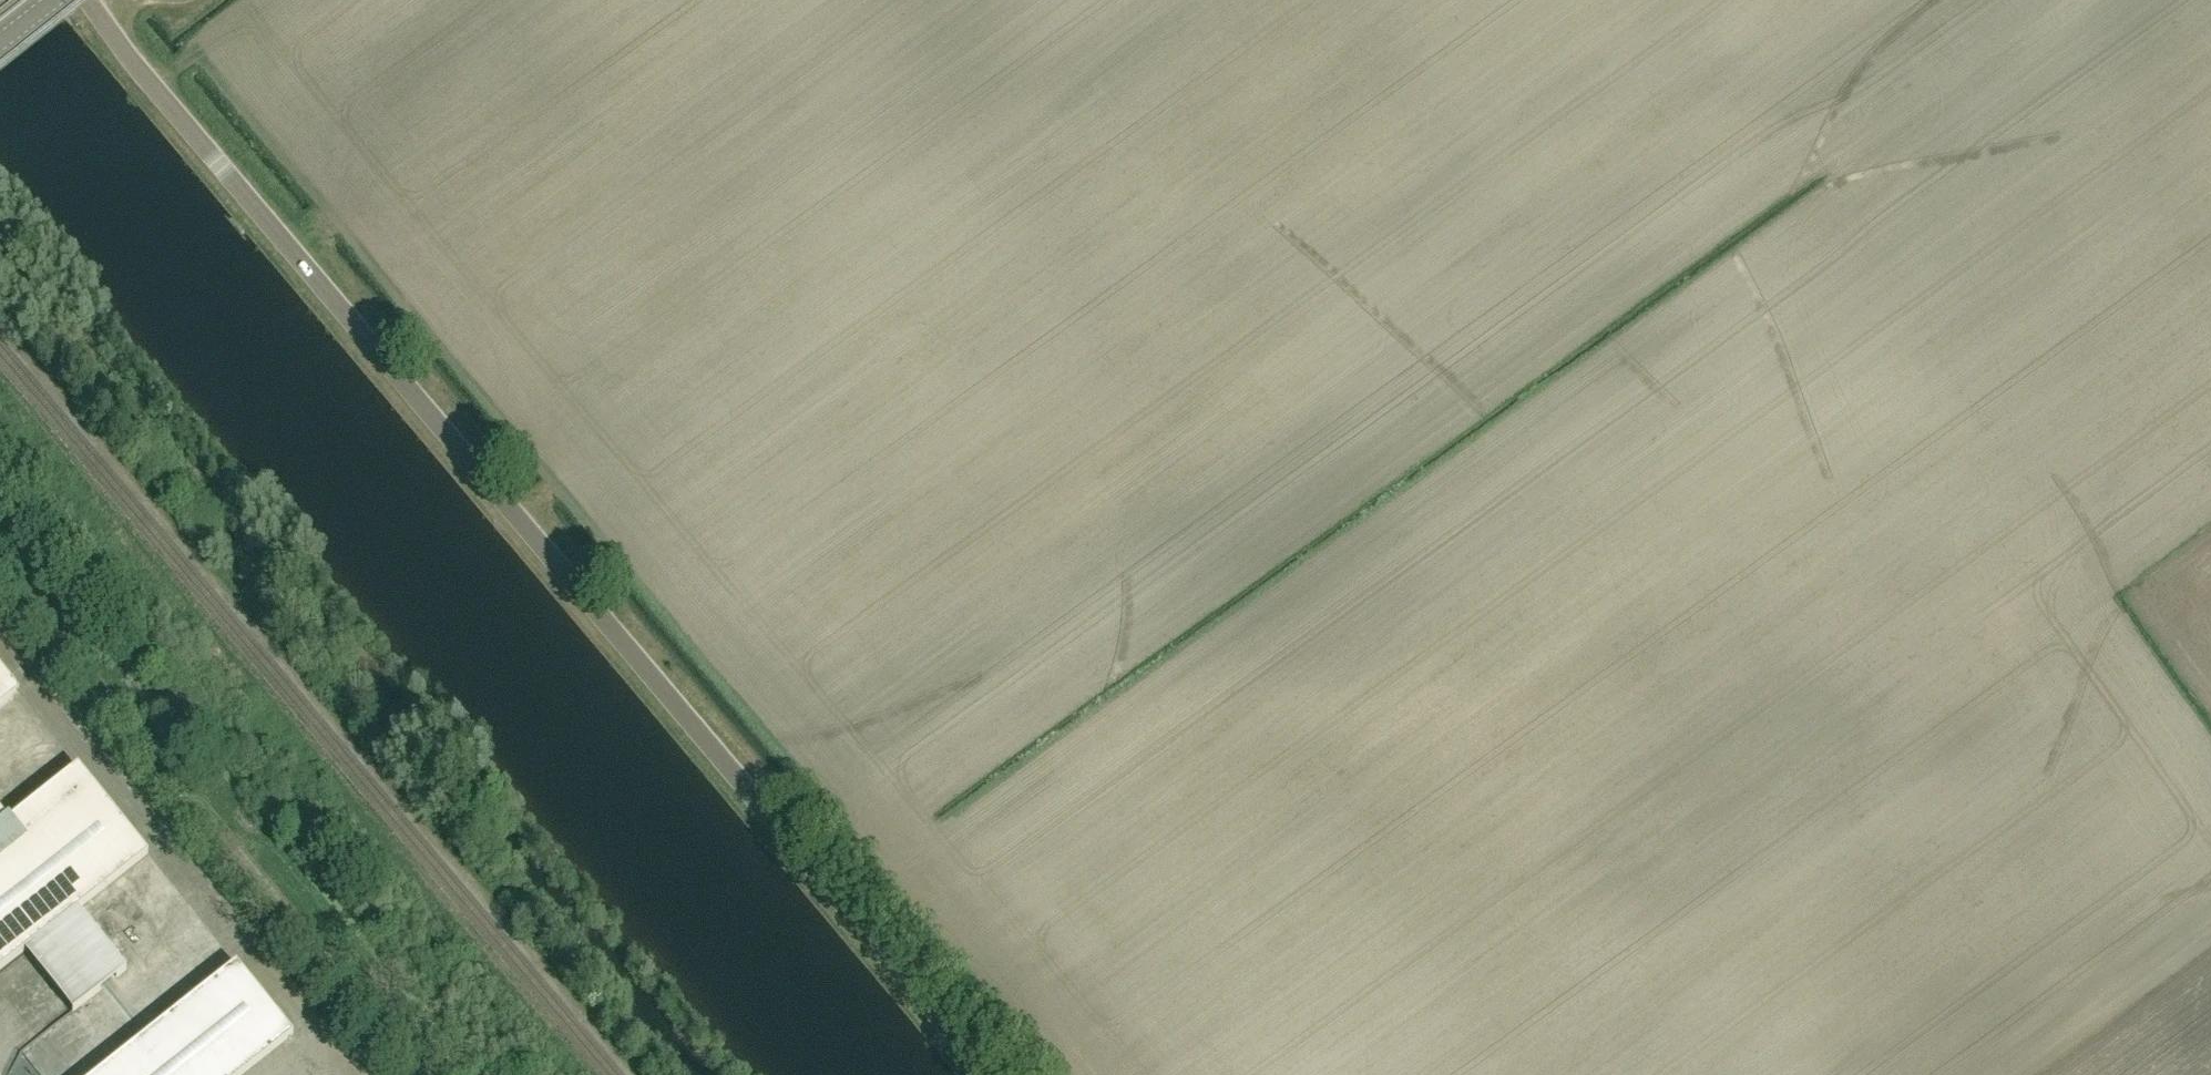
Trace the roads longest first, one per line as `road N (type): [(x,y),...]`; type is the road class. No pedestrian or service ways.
road 1 (unclassified): [(988,1074),(87,0)]

